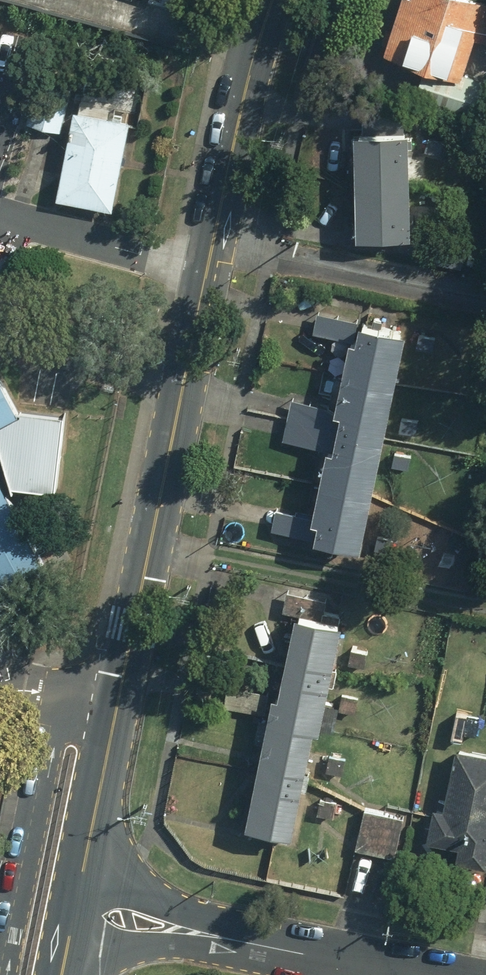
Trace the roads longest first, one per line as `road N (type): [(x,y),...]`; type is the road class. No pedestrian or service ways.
road 1 (secondary): [(80,883),(244,95),(273,0)]
road 2 (residential): [(290,951),(66,950)]
road 3 (residential): [(80,883),(290,951)]

